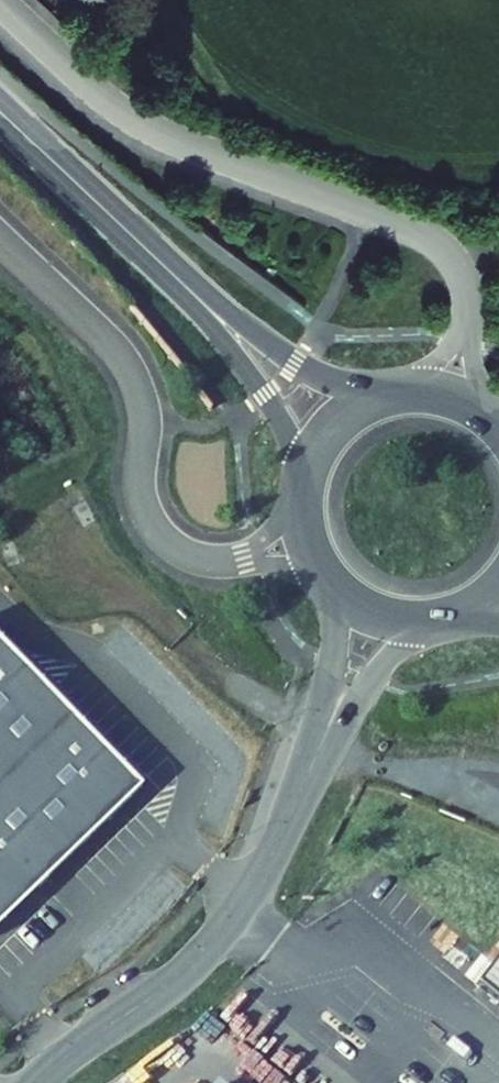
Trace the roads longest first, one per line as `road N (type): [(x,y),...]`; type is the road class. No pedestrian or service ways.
road 1 (residential): [(0,3),(128,115),(437,243),(462,270),(469,309)]
road 2 (residential): [(308,778),(264,872),(216,944),(36,1082)]
road 3 (residential): [(214,561),(170,543),(148,516),(140,485),(145,423),(132,370),(0,239)]
road 4 (primary): [(0,111),(188,288)]
road 5 (primary): [(401,391),(313,370),(188,288)]
road 6 (primary): [(188,288),(266,396),(306,476)]
road 7 (residential): [(308,778),(382,667),(438,624)]
road 8 (residential): [(333,588),(334,663),(308,778)]
road 9 (primary): [(401,391),(345,416),(306,476)]

